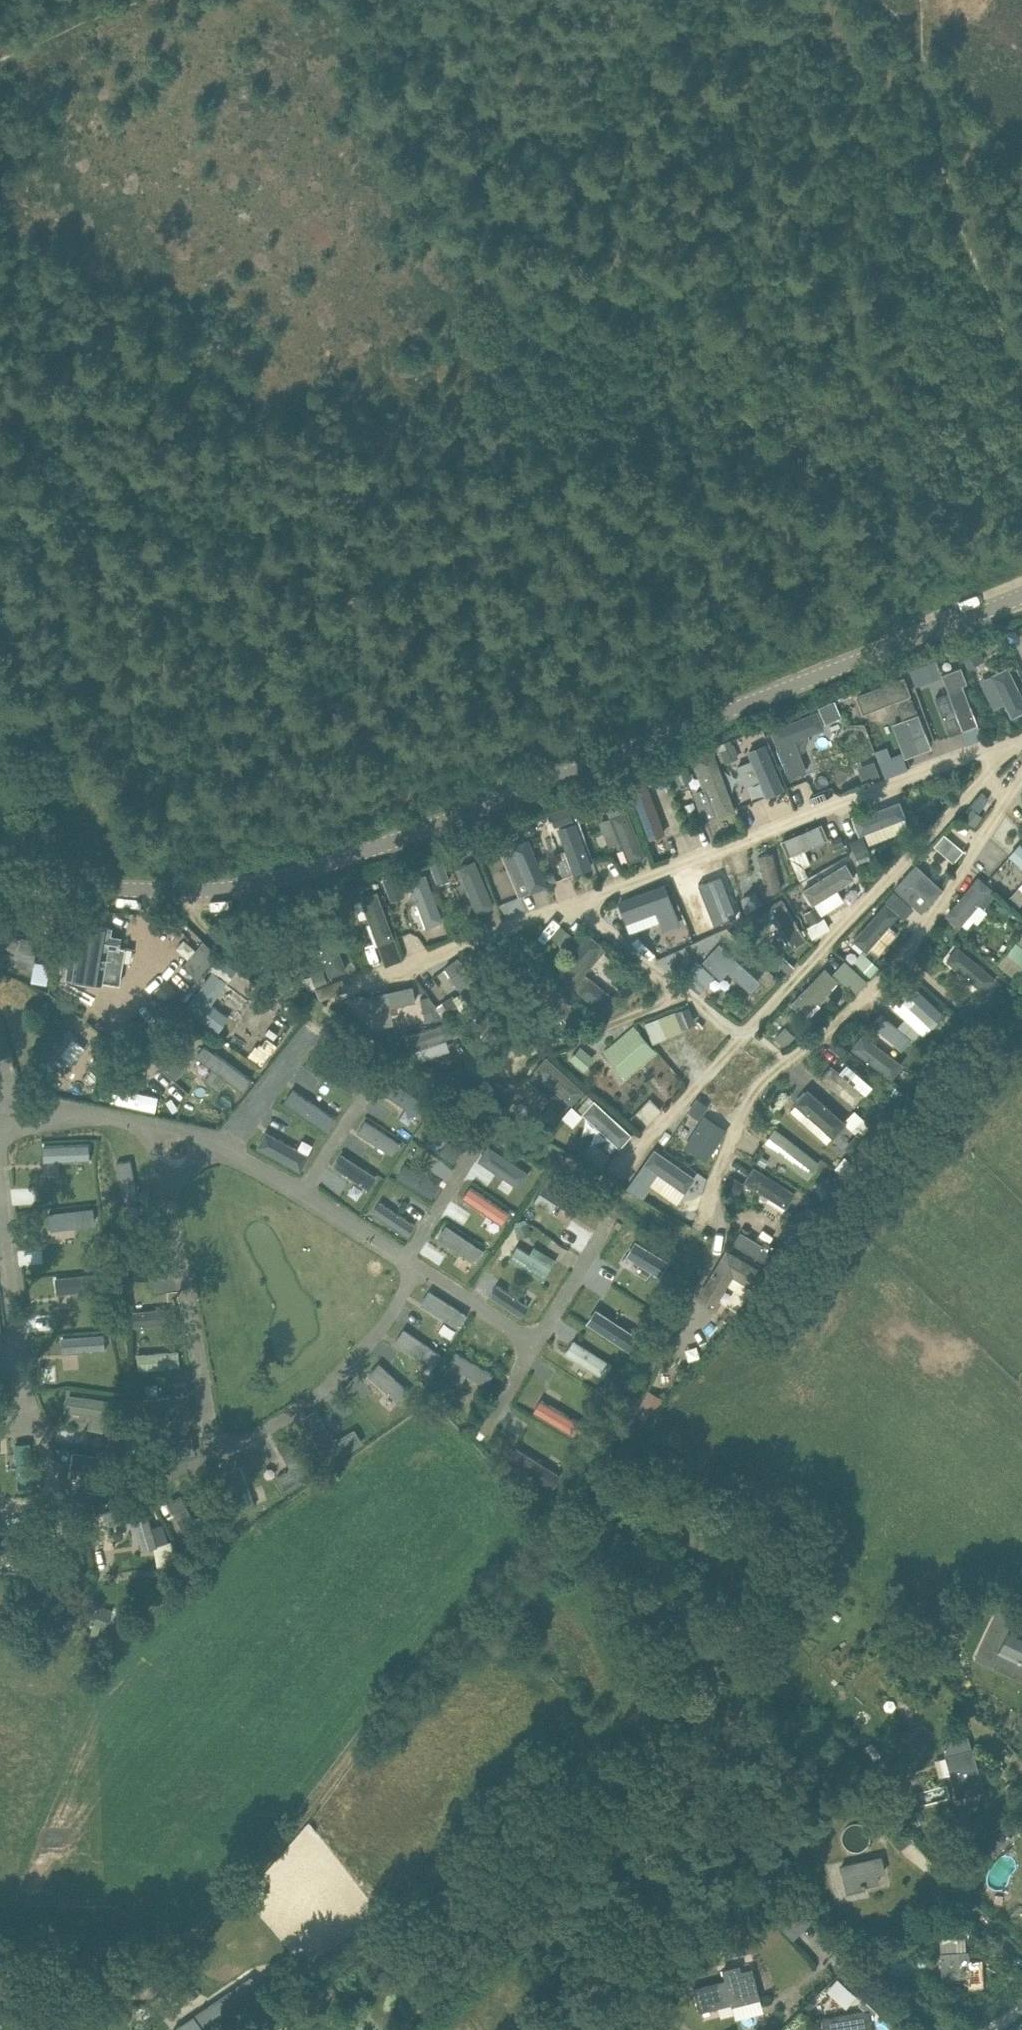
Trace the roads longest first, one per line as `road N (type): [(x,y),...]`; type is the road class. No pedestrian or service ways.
road 1 (unclassified): [(0,879),(185,891),(249,885),(341,859),(1021,595)]

